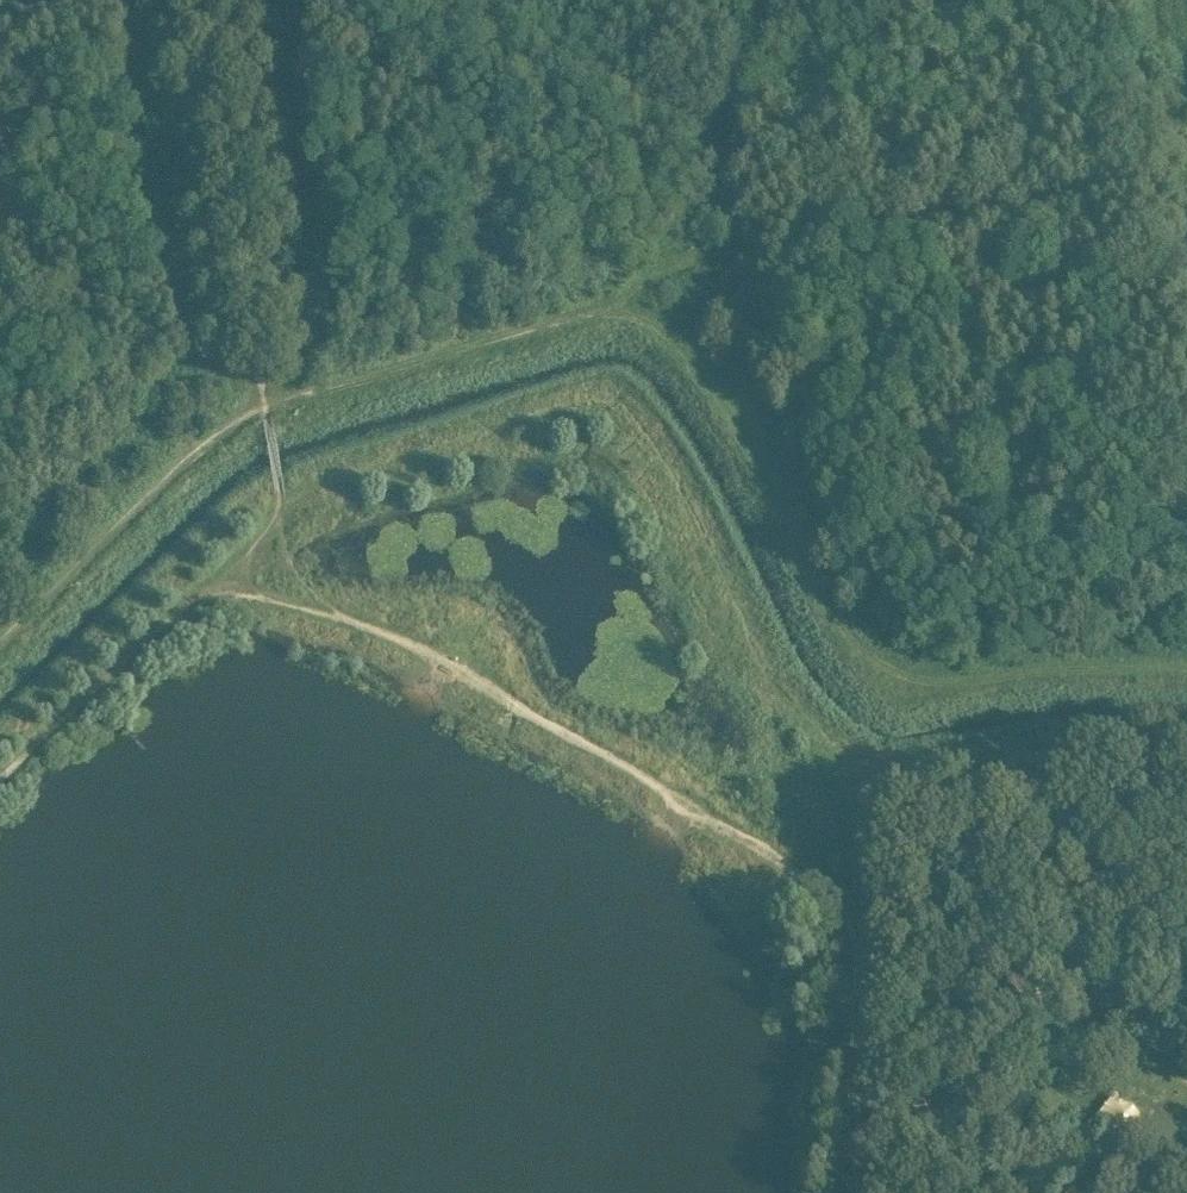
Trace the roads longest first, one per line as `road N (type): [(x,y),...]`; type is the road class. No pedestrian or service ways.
road 1 (track): [(194,0),(266,408)]
road 2 (track): [(266,408),(209,434),(0,629)]

